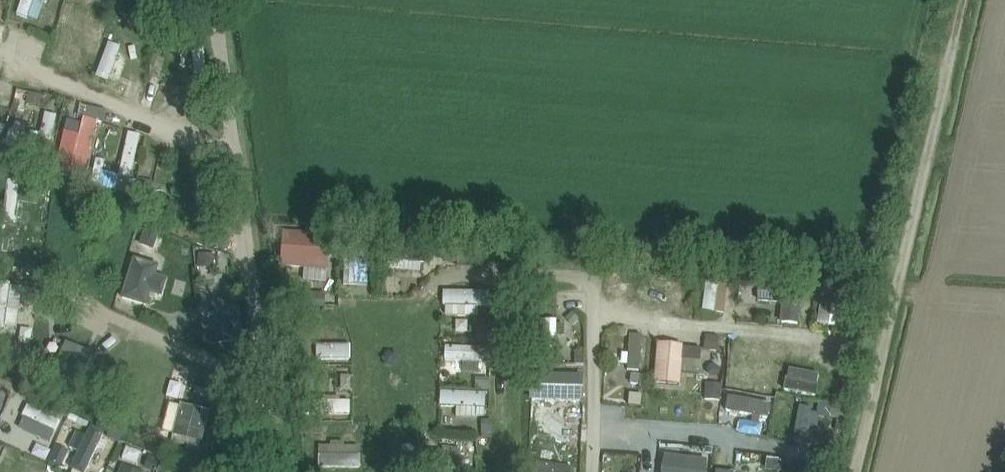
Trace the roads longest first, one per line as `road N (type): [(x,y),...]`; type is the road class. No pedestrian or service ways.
road 1 (track): [(852,471),(961,0)]

